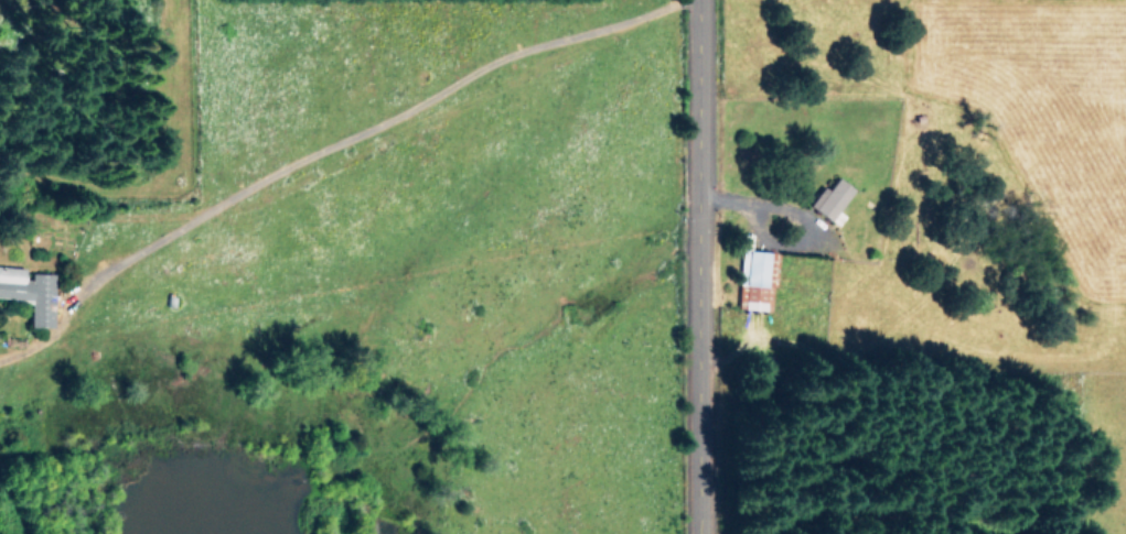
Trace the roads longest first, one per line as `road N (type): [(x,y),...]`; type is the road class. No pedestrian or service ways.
road 1 (residential): [(665,0),(476,42),(135,226)]
road 2 (residential): [(705,533),(699,0)]
road 3 (residential): [(0,230),(135,226),(0,324)]

